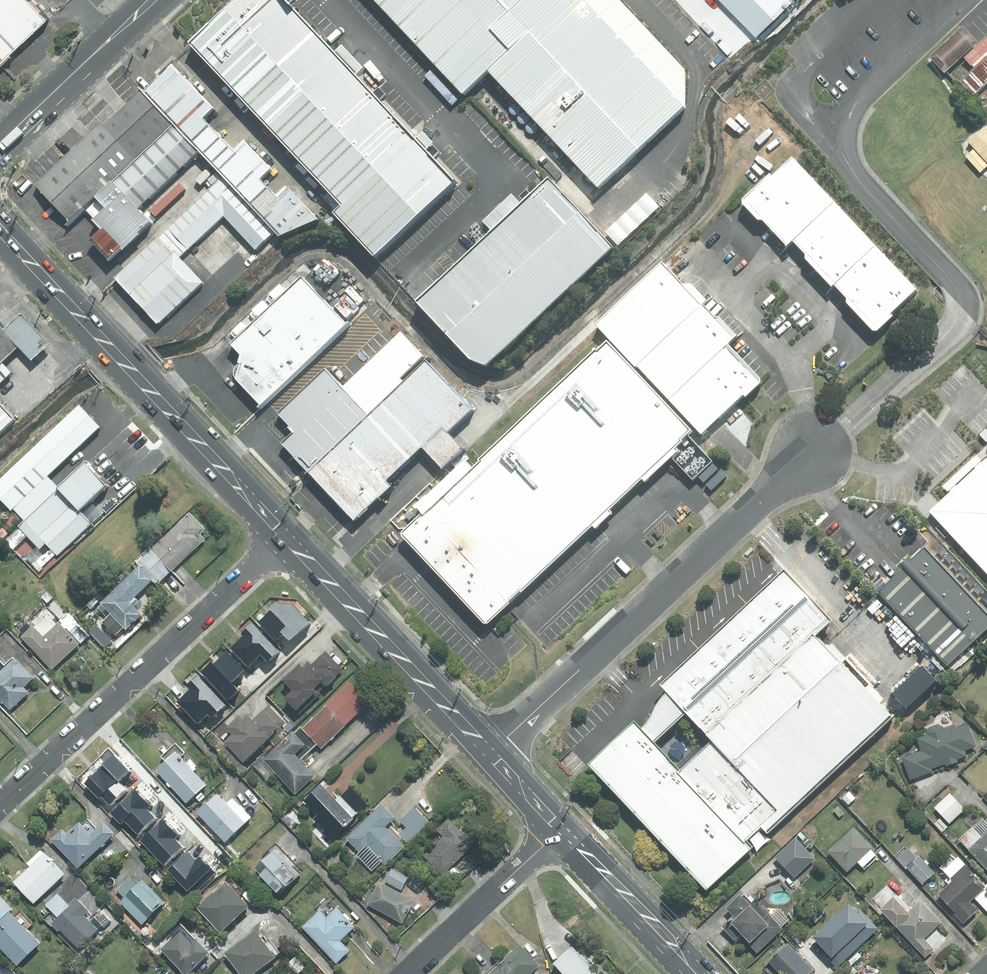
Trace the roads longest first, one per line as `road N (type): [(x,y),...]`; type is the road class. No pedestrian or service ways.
road 1 (unclassified): [(816,456),(490,754)]
road 2 (secondary): [(0,231),(287,538)]
road 3 (residential): [(0,806),(287,538)]
road 4 (secondary): [(287,538),(490,754)]
road 5 (tertiary): [(154,0),(0,148)]
road 6 (residential): [(408,973),(561,829)]
road 7 (secondary): [(561,829),(696,973)]

